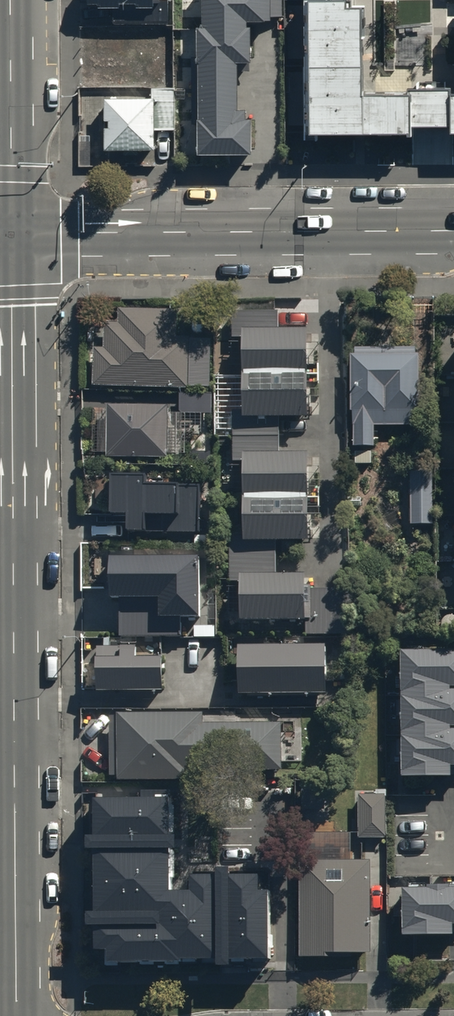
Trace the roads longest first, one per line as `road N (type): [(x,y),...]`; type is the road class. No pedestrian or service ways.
road 1 (secondary): [(16,1015),(12,234)]
road 2 (tertiary): [(12,234),(453,230)]
road 3 (secondary): [(12,234),(11,0)]

